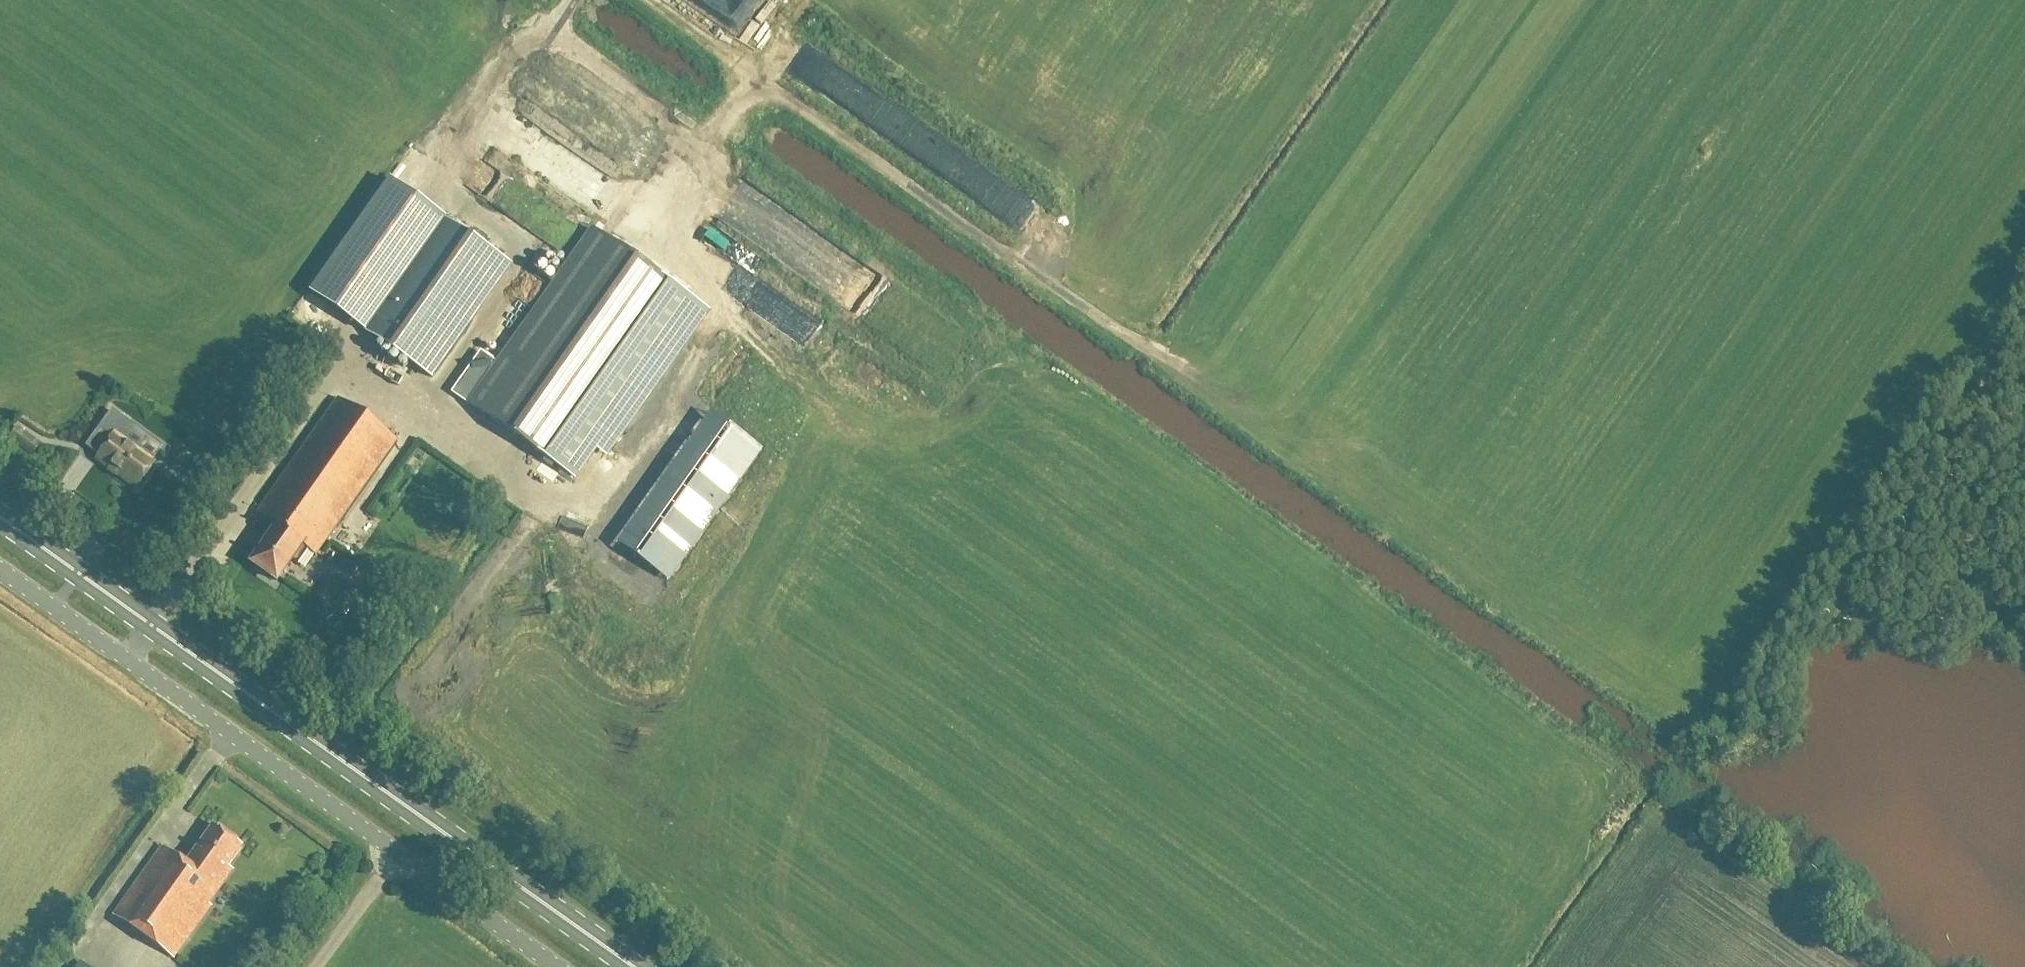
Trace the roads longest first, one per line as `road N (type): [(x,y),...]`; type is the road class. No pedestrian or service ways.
road 1 (primary): [(653,966),(0,514)]
road 2 (unclassified): [(578,966),(0,560)]
road 3 (track): [(313,966),(403,841)]

